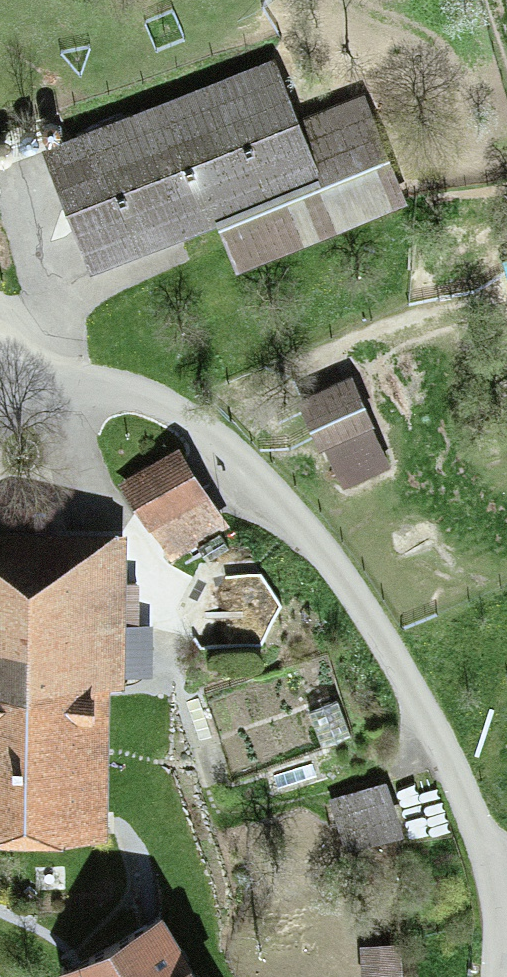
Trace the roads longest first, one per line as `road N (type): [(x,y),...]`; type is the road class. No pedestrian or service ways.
road 1 (track): [(384,339),(506,303)]

